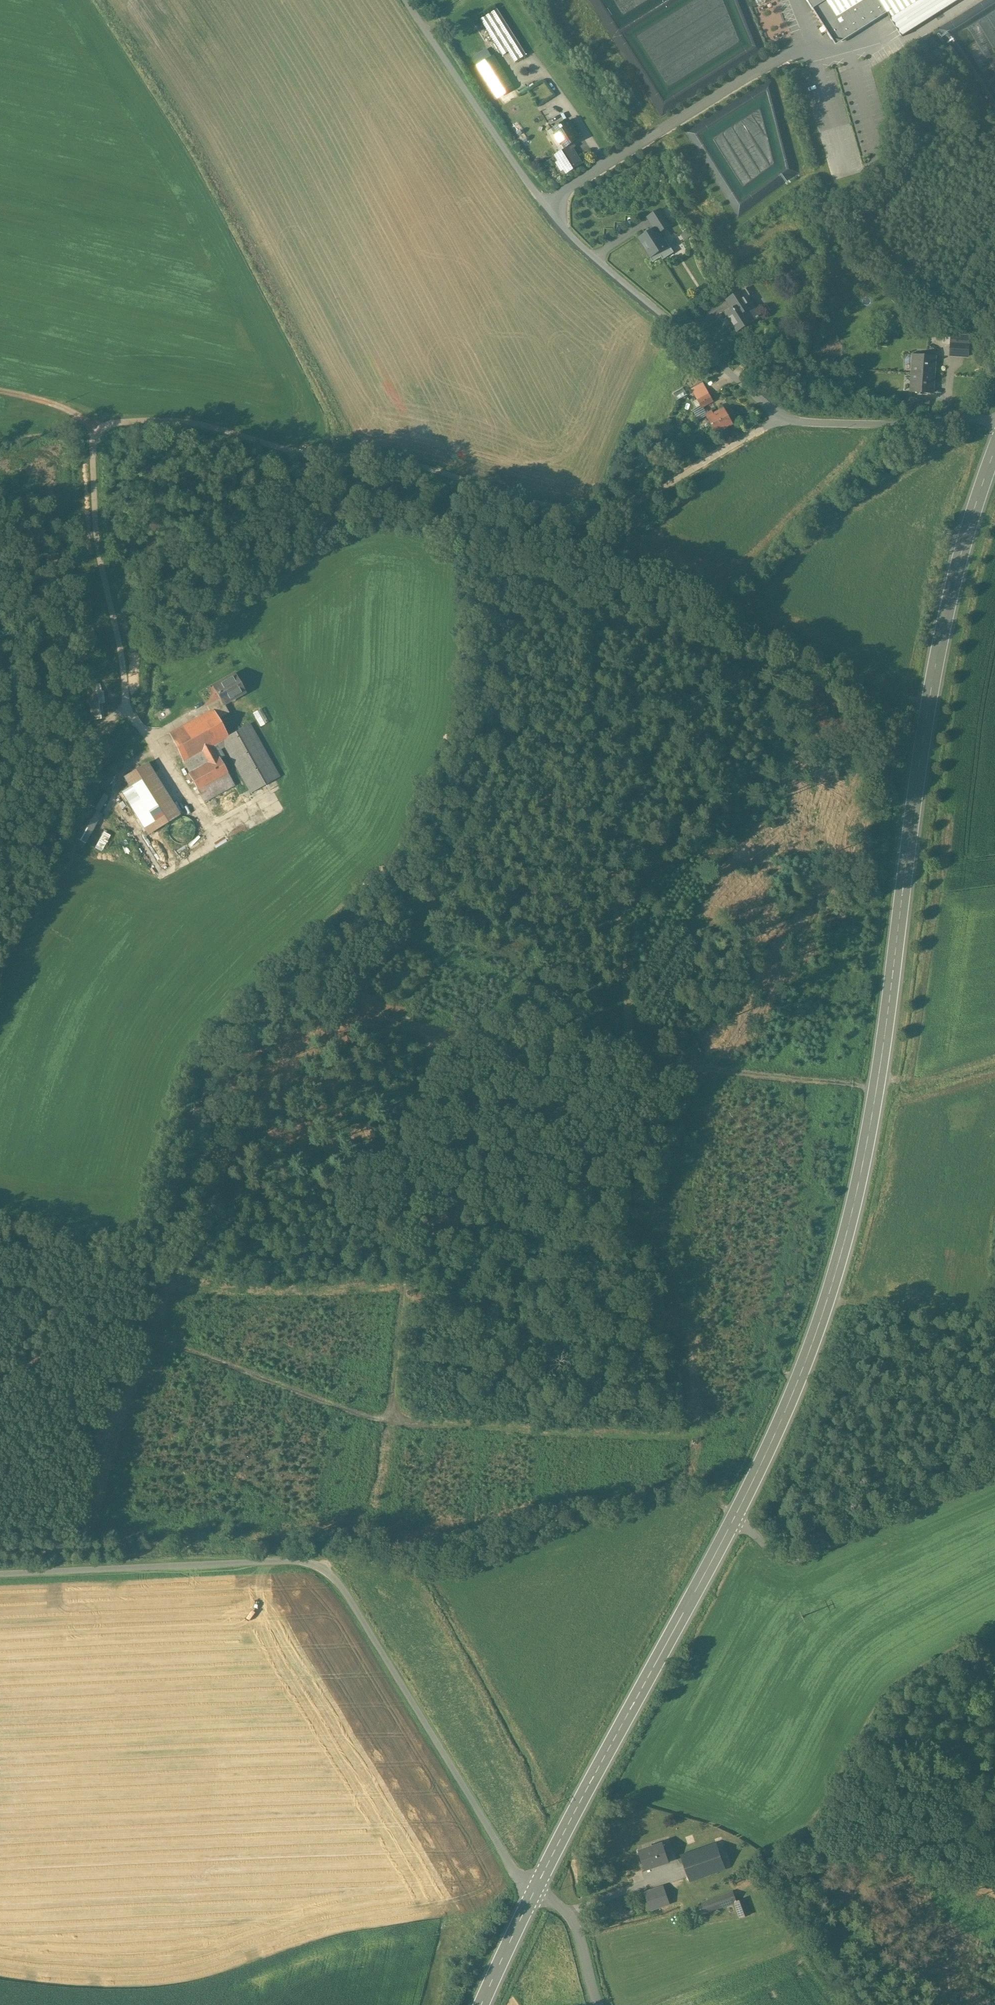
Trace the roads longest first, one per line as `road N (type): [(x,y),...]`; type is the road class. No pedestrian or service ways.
road 1 (secondary): [(734,1520),(804,1367),(853,1207),(877,1088),(932,687),(994,452)]
road 2 (unclassified): [(779,418),(630,506),(589,513),(417,465),(290,451),(185,422),(111,423),(92,446),(95,525),(133,719)]
road 3 (track): [(0,1280),(371,1418),(681,1437),(730,1414),(767,1375),(798,1379)]
road 4 (unclassified): [(0,1576),(318,1569),(343,1596),(532,1902)]
road 5 (unclassified): [(416,0),(507,158),(552,211),(625,290),(779,418)]
road 6 (track): [(433,1034),(877,1088)]
road 7 (track): [(391,1420),(433,1034),(394,1028)]
road 8 (secondary): [(537,1891),(734,1520)]
road 9 (unclassified): [(994,1478),(806,1554),(772,1549),(734,1520)]
road 10 (unclassified): [(779,418),(994,422)]
road 11 (track): [(132,713),(85,735),(0,852)]
road 12 (unclassified): [(537,1891),(574,1927),(597,2004)]

